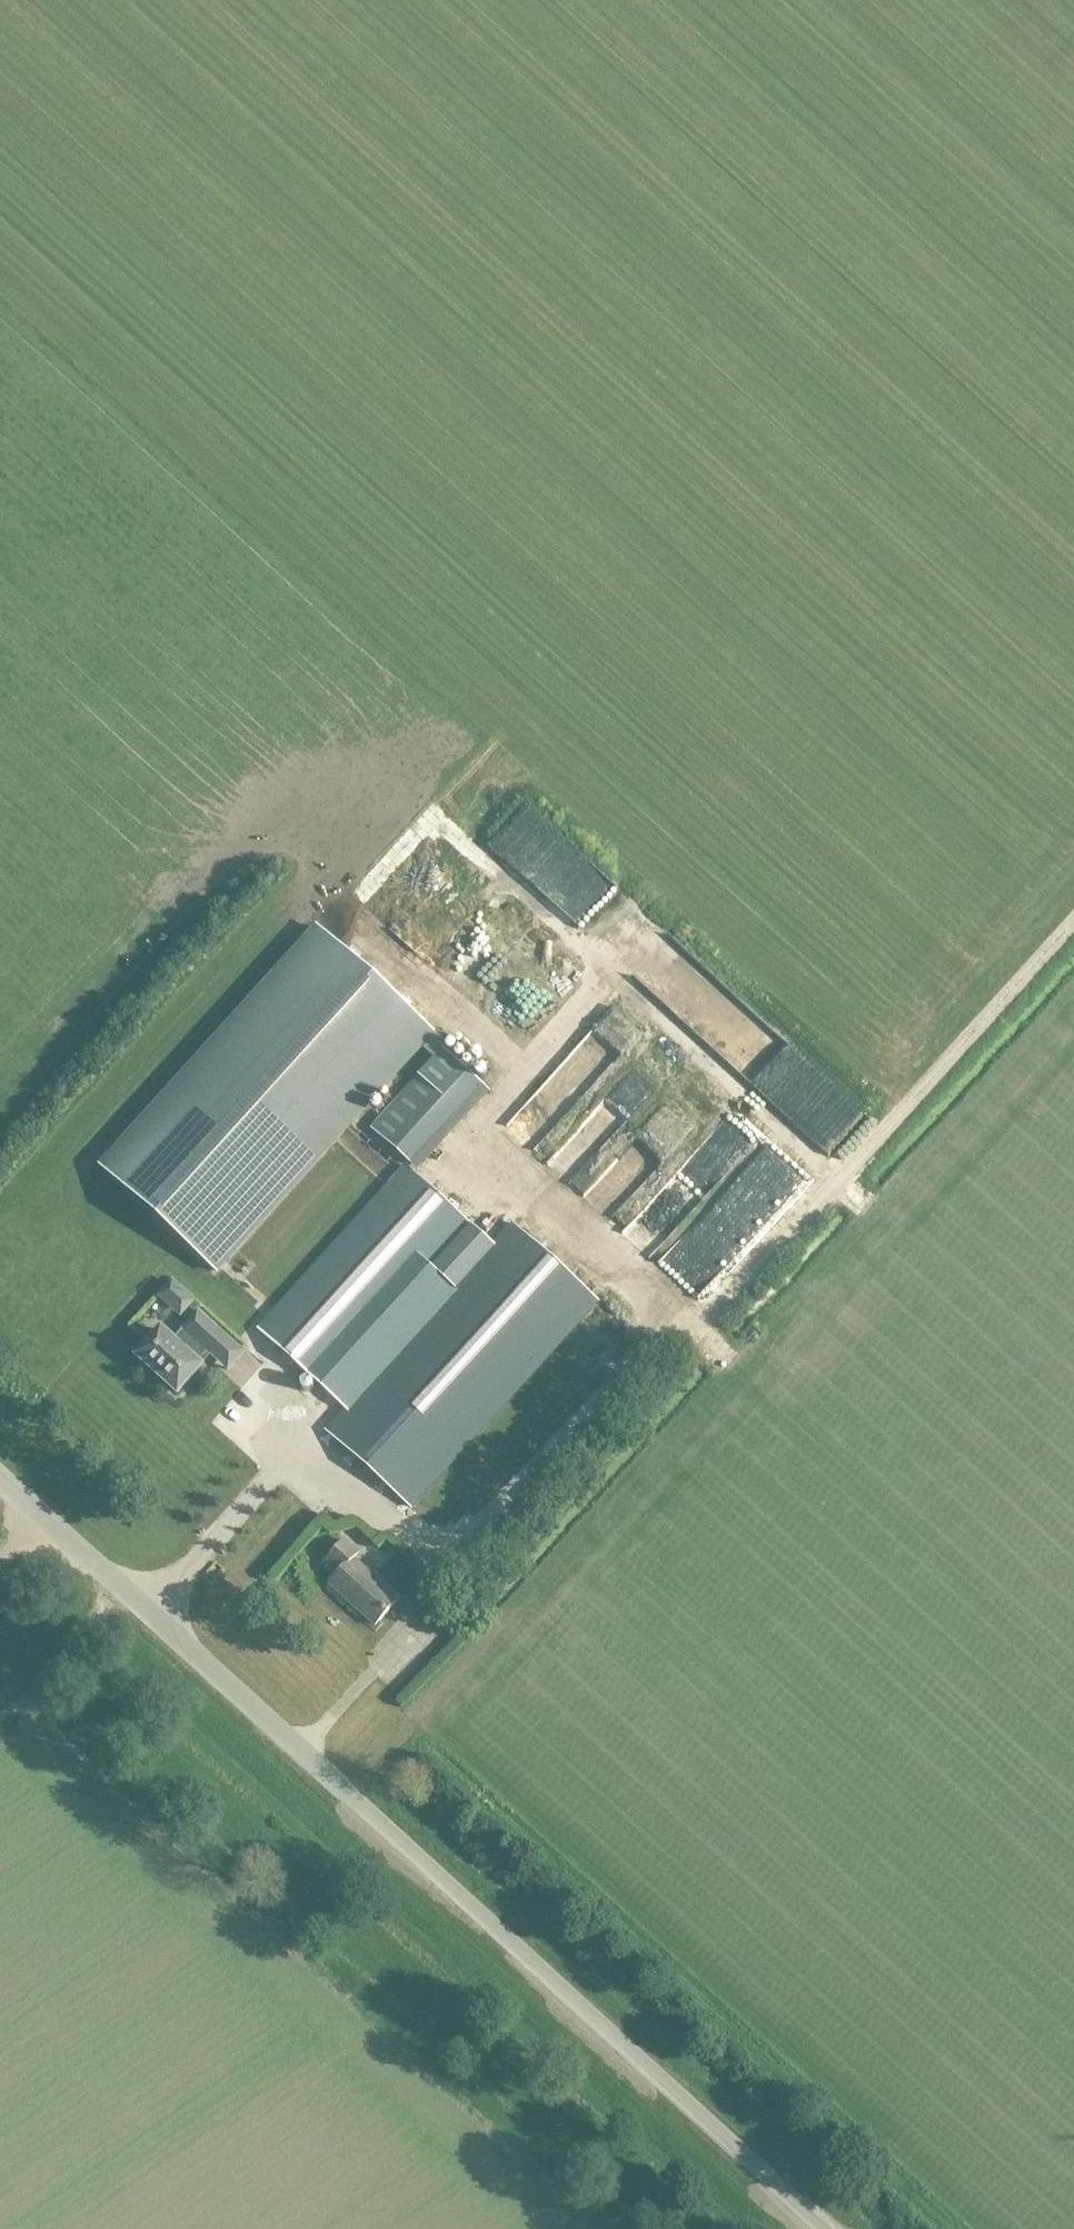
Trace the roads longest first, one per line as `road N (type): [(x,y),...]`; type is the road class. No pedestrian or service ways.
road 1 (unclassified): [(819,2228),(0,1482)]

